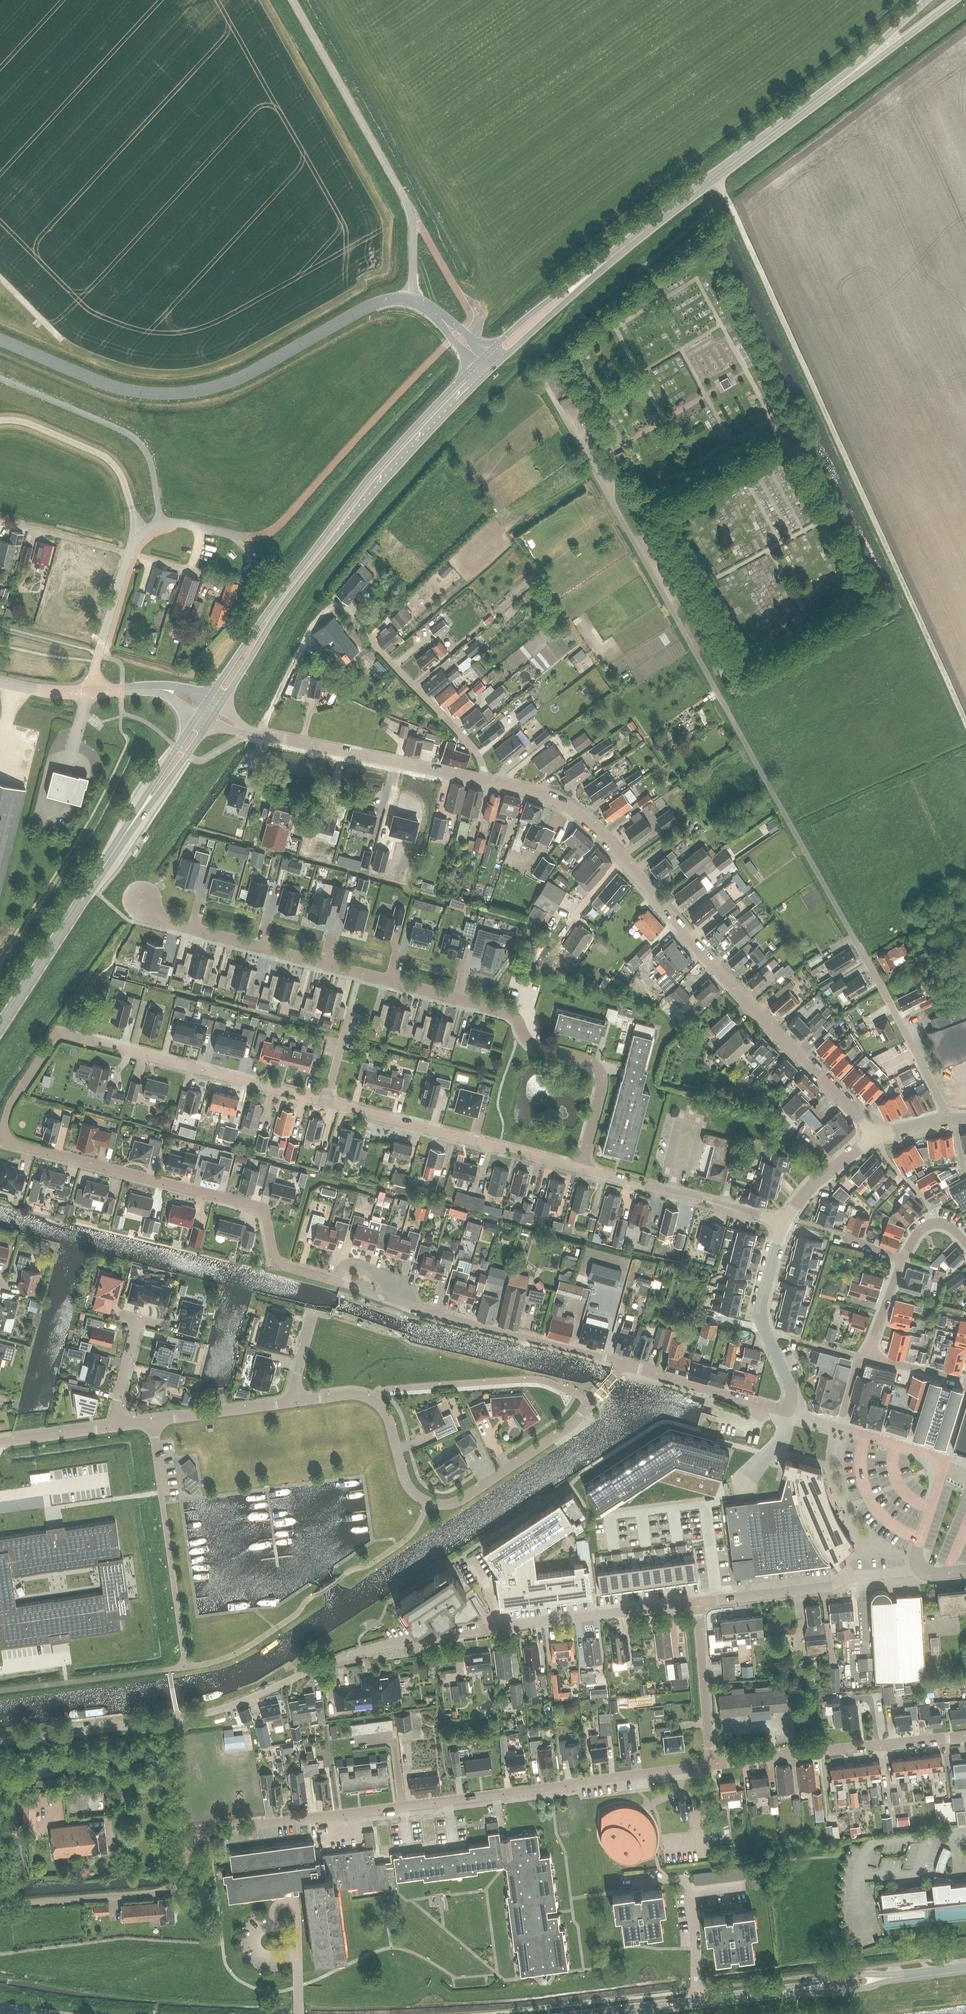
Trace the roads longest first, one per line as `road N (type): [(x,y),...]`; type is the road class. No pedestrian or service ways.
road 1 (residential): [(947,1123),(881,985),(543,380)]
road 2 (residential): [(0,1906),(163,1893),(179,1882),(184,1842),(202,1832),(710,1765)]
road 3 (residential): [(0,1743),(203,1715),(393,1646),(698,1605)]
road 4 (residential): [(624,1366),(282,1266),(262,1211),(2,1136)]
road 5 (tertiary): [(877,1137),(713,966),(594,826),(553,798),(486,782)]
road 6 (secondary): [(487,364),(623,247),(855,71)]
road 7 (secondary): [(208,710),(360,499),(487,364)]
road 8 (unclassified): [(0,340),(112,387),(181,393),(249,374),(368,308),(412,300)]
road 9 (residential): [(603,1387),(570,1426),(445,1505),(408,1487),(389,1420),(372,1401),(354,1395),(296,1402)]
road 10 (residential): [(326,1104),(59,1033),(5,1116),(2,1136)]
road 11 (secondary): [(0,1026),(208,710)]
road 12 (residential): [(581,1172),(600,1095),(597,1069),(530,1045),(507,1013),(360,974)]
road 13 (unclassified): [(412,300),(415,219),(291,0)]
road 14 (tertiary): [(486,782),(252,733),(208,710)]
road 15 (unclassified): [(89,691),(140,536),(178,524),(262,536)]
road 16 (residential): [(581,1172),(326,1104)]
road 17 (residential): [(710,1765),(965,1736)]
road 18 (residential): [(151,1422),(186,1667)]
road 19 (residential): [(486,782),(478,757),(333,597)]
road 20 (residential): [(360,974),(167,923),(142,900)]
road 21 (residential): [(698,1605),(920,1571)]
road 22 (residential): [(784,1226),(581,1172)]
road 23 (residential): [(789,1413),(789,1388),(760,1310),(784,1226)]
road 24 (unclassified): [(186,1667),(0,1692)]
road 25 (secondary): [(605,2013),(779,1992)]
road 26 (residential): [(789,1413),(624,1366)]
road 27 (residential): [(710,1765),(698,1605)]
road 28 (track): [(262,735),(308,633),(340,605)]
road 29 (residential): [(296,1402),(151,1422)]
road 30 (residential): [(360,974),(326,1104)]
road 31 (residential): [(784,1226),(822,1176),(877,1137)]
road 32 (secondary): [(906,1977),(865,1974),(779,1992)]
road 33 (secondary): [(779,1992),(820,1994),(906,1977)]
road 34 (tertiary): [(208,710),(160,689),(89,691)]
road 35 (secondary): [(855,71),(954,0)]

